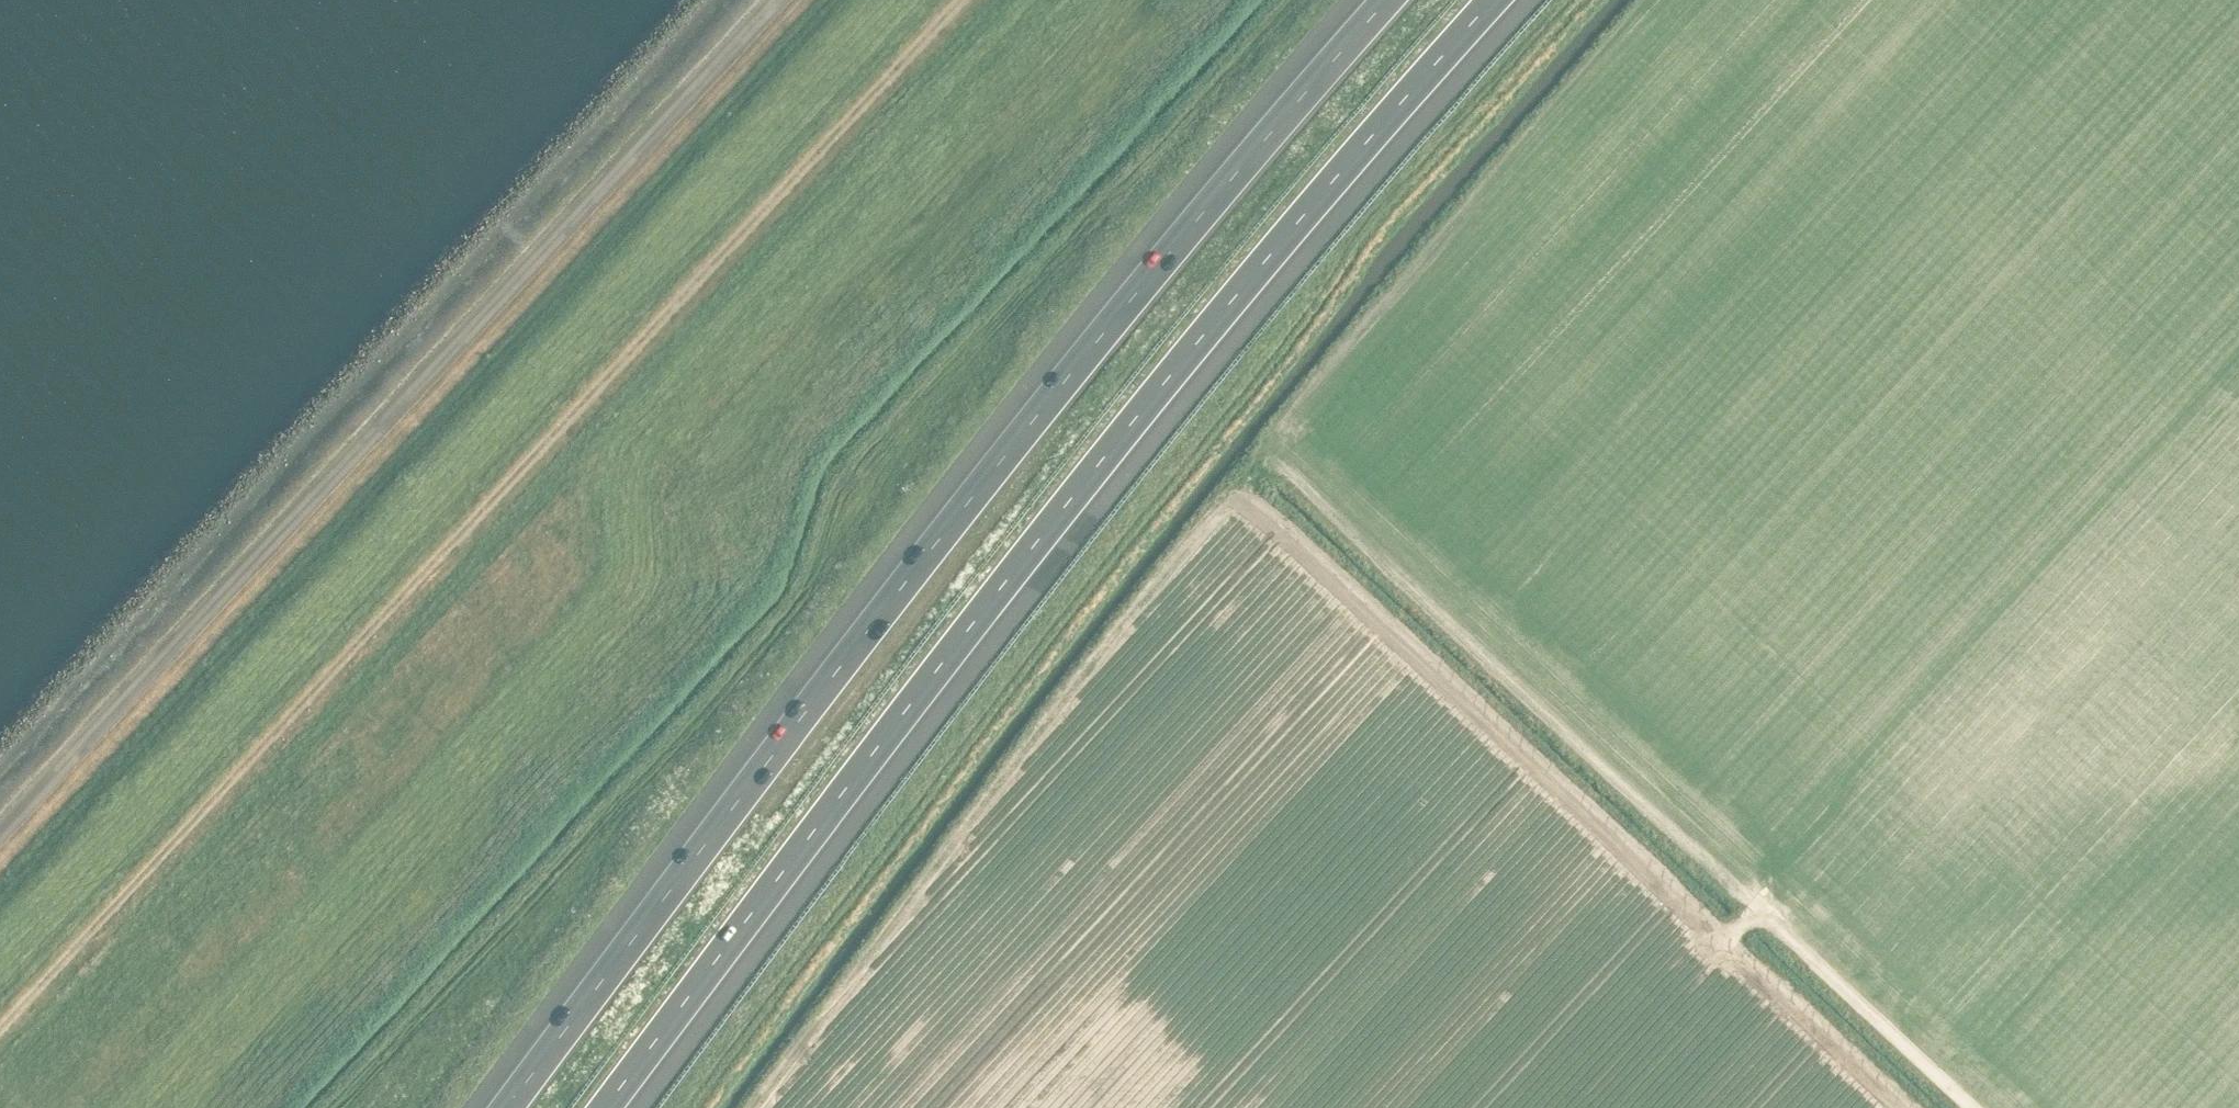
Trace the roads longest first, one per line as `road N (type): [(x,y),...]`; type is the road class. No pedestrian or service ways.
road 1 (motorway): [(604,1107),(1082,487),(1495,0)]
road 2 (motorway): [(1368,0),(994,447),(492,1107)]
road 3 (track): [(0,1025),(950,0)]

